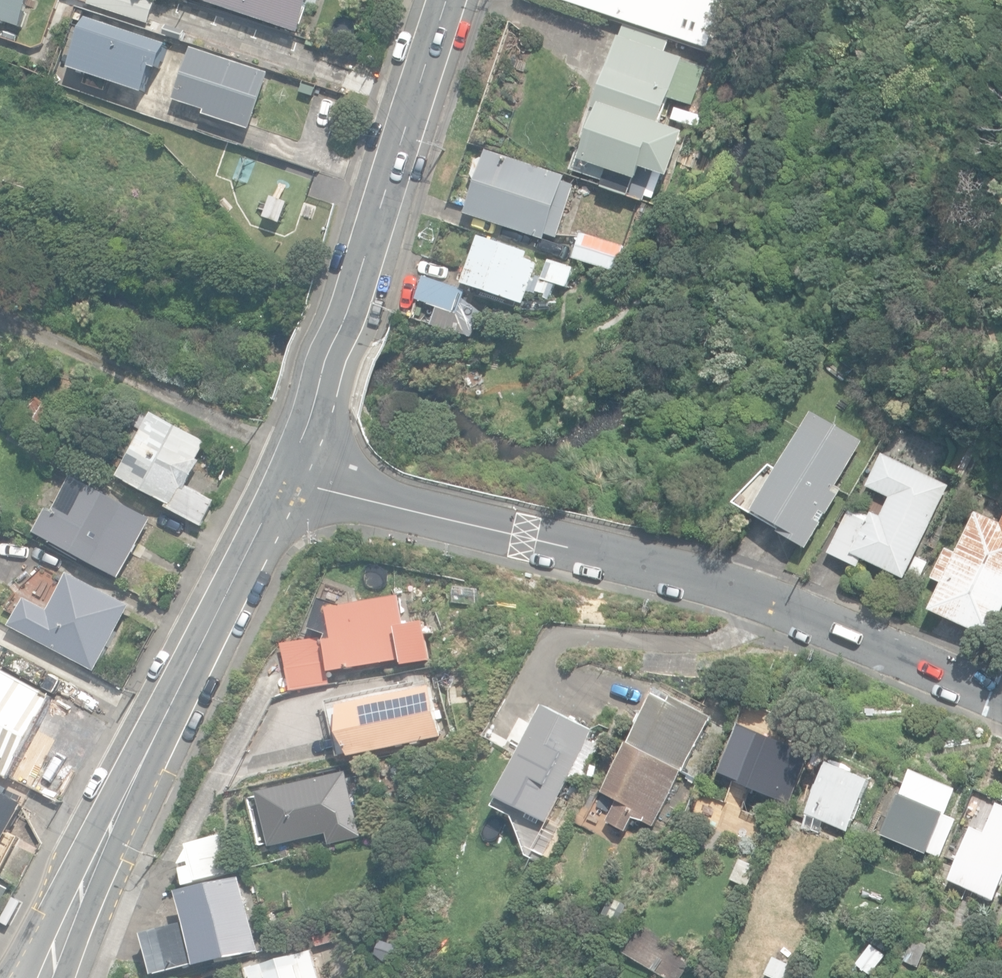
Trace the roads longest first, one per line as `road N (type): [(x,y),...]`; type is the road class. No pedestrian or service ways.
road 1 (unclassified): [(285,477),(586,542),(823,622),(1001,698)]
road 2 (tertiary): [(285,477),(150,746),(46,977)]
road 3 (tertiary): [(447,0),(334,361),(285,477)]

